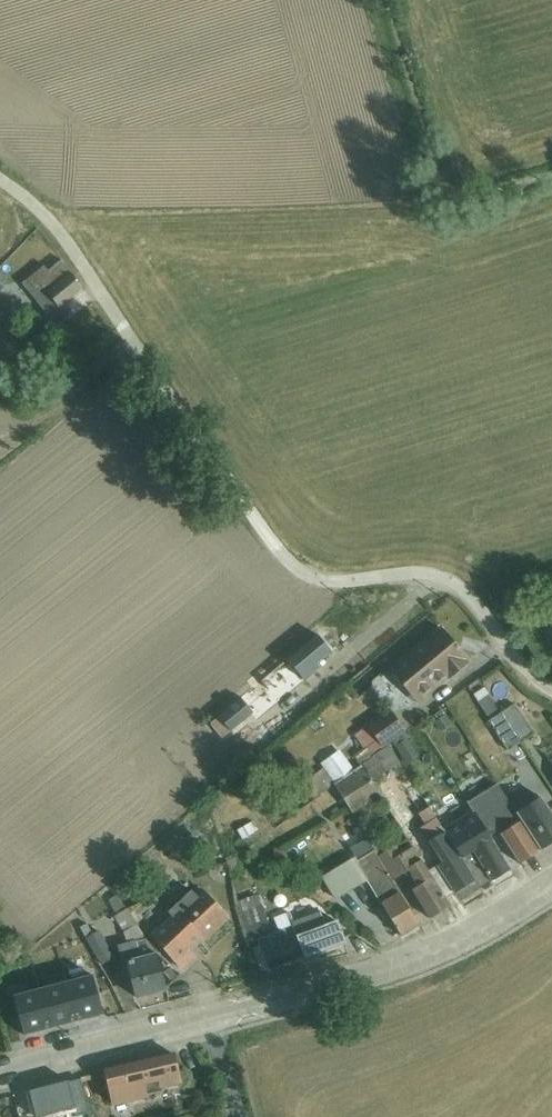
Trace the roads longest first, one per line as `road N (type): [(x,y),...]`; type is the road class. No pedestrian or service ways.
road 1 (unclassified): [(551,690),(449,580),(417,573),(328,582),(295,568),(66,241),(0,179)]
road 2 (tertiary): [(551,884),(466,937),(396,967),(0,1075)]

